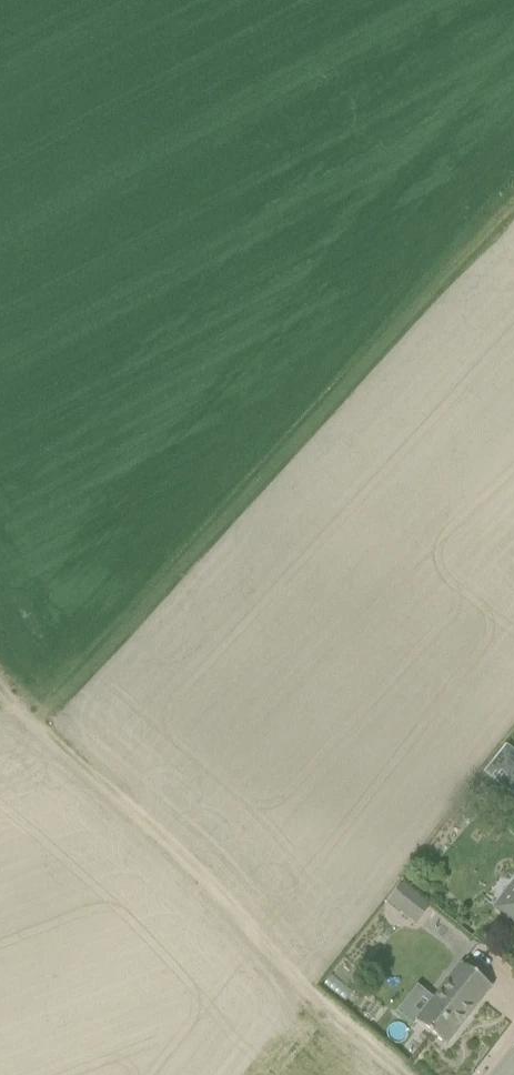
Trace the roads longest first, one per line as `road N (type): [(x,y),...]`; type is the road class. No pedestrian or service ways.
road 1 (track): [(0,677),(278,963),(406,1074)]

